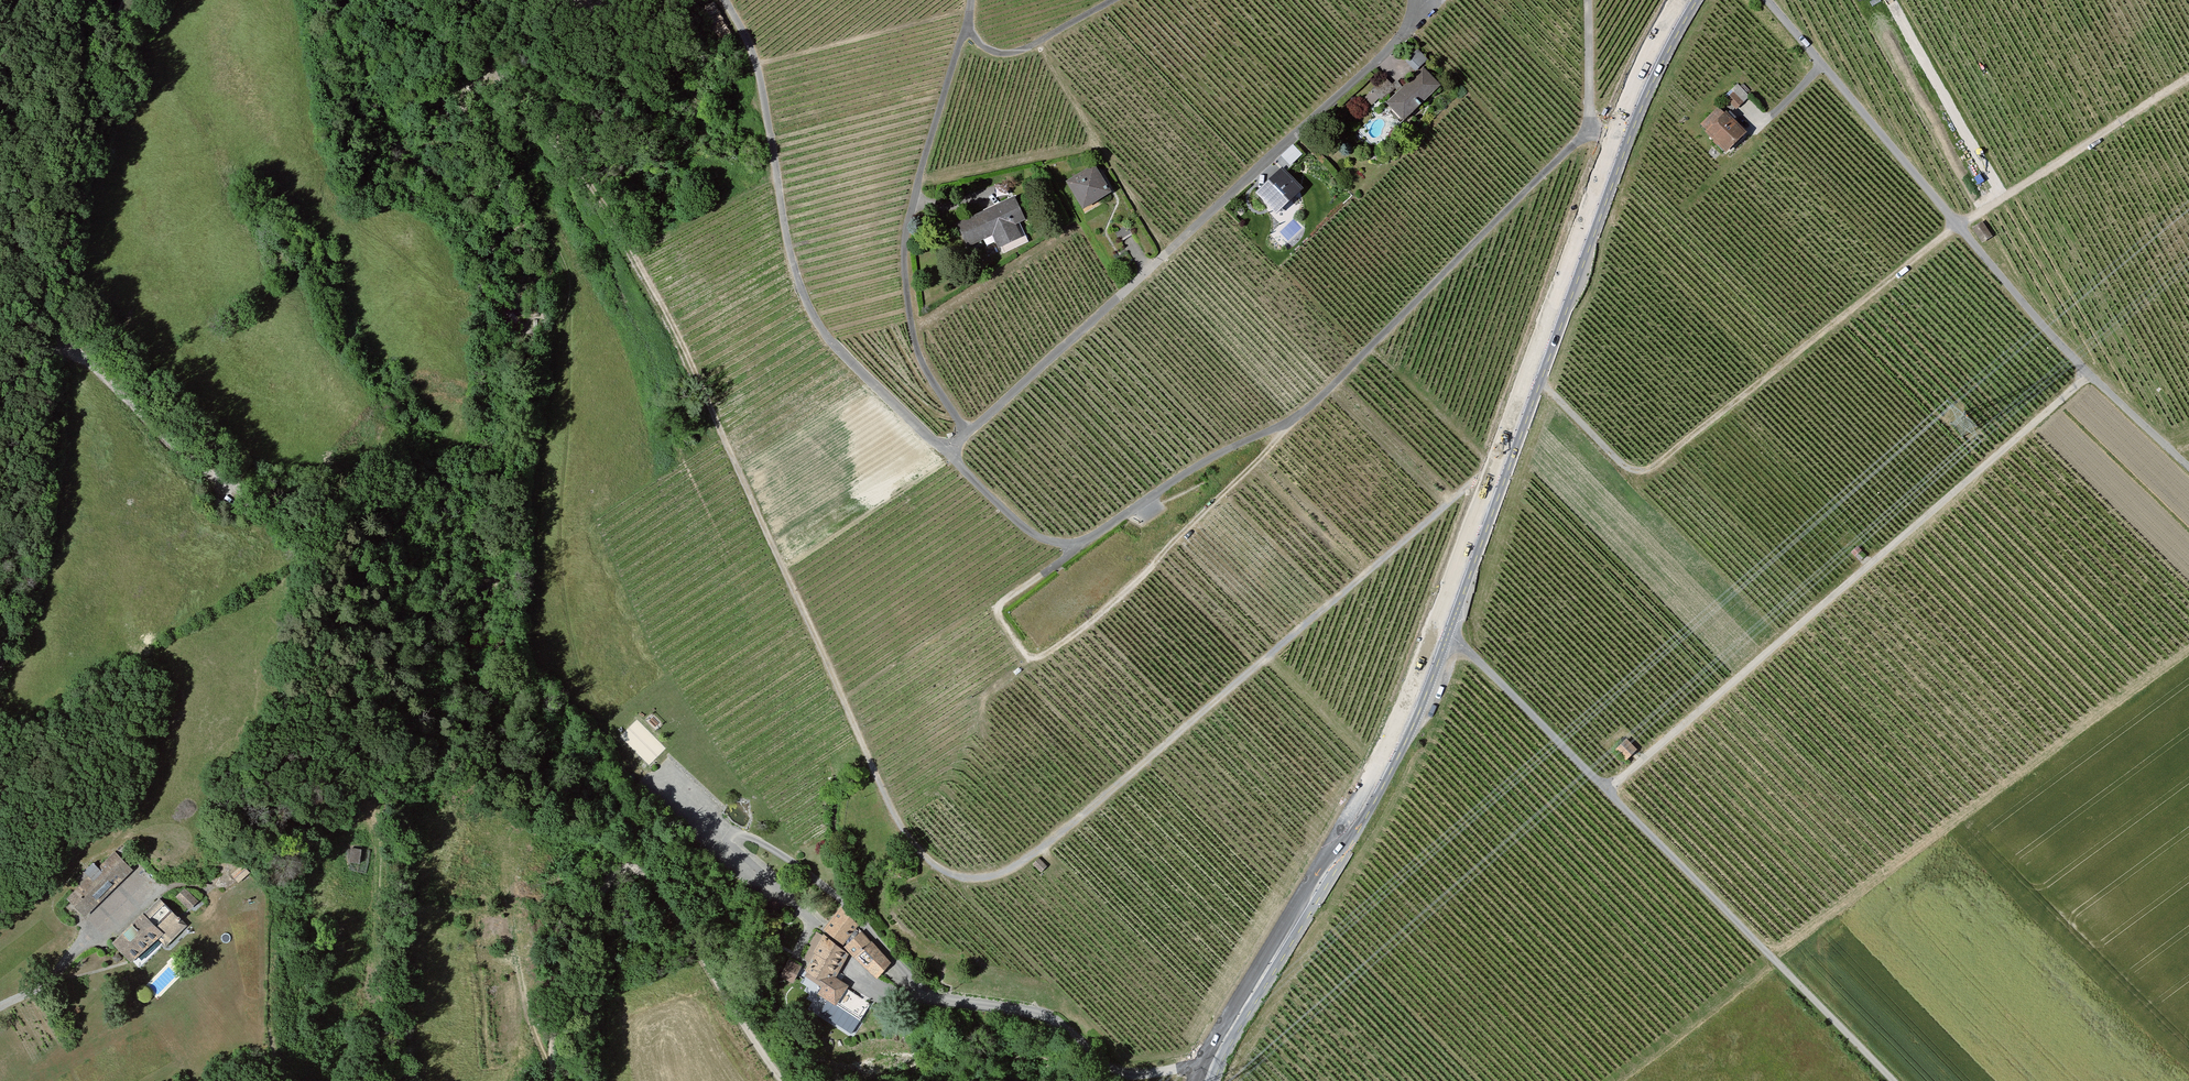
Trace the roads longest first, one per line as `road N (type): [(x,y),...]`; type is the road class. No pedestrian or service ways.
road 1 (track): [(508,77),(631,248),(681,340),(896,817),(922,856),(953,876),(996,875),(1034,854),(1482,475),(1500,477)]
road 2 (track): [(725,0),(756,65),(785,231),(809,310),(853,364),(1023,528),(1062,544),(1081,545),(1196,467),(1286,425),(1583,136),(1594,132),(1621,145)]
road 3 (secondary): [(1691,0),(1636,107),(1402,739),(1210,1071)]
road 4 (track): [(1537,376),(1621,464),(1648,471),(1958,226),(2188,77)]
road 5 (track): [(533,674),(526,589),(532,502),(548,334),(564,312),(568,279),(450,89),(508,77),(611,0)]
road 6 (track): [(947,453),(1405,34),(1420,7),(1438,0)]
road 7 (track): [(2089,376),(1608,791)]
road 8 (track): [(1894,1080),(1446,630)]
road 9 (track): [(1768,0),(2025,305),(2188,468)]
road 10 (residential): [(682,798),(802,870),(899,959),(927,1001),(1035,1012),(1107,1066),(1130,1074),(1210,1071)]
road 11 (track): [(1081,545),(999,605),(1027,657),(1050,651),(1110,606),(1286,425)]
road 12 (track): [(970,0),(921,169),(904,264),(916,348),(967,434)]
road 13 (track): [(0,668),(34,577),(59,335)]
road 14 (track): [(106,43),(77,111),(59,335)]
road 15 (track): [(499,650),(682,798)]
road 16 (track): [(59,335),(188,464),(230,489)]
road 17 (track): [(967,20),(984,48),(1011,54),(1114,0)]
road 18 (track): [(59,335),(0,199)]
road 19 (track): [(1588,0),(1594,132)]

